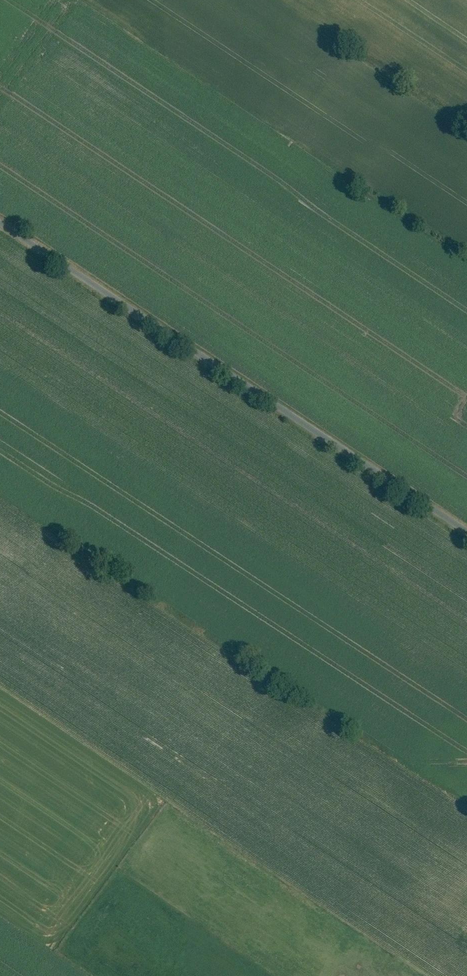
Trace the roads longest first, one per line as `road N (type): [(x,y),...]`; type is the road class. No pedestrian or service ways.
road 1 (unclassified): [(466,531),(0,223)]

